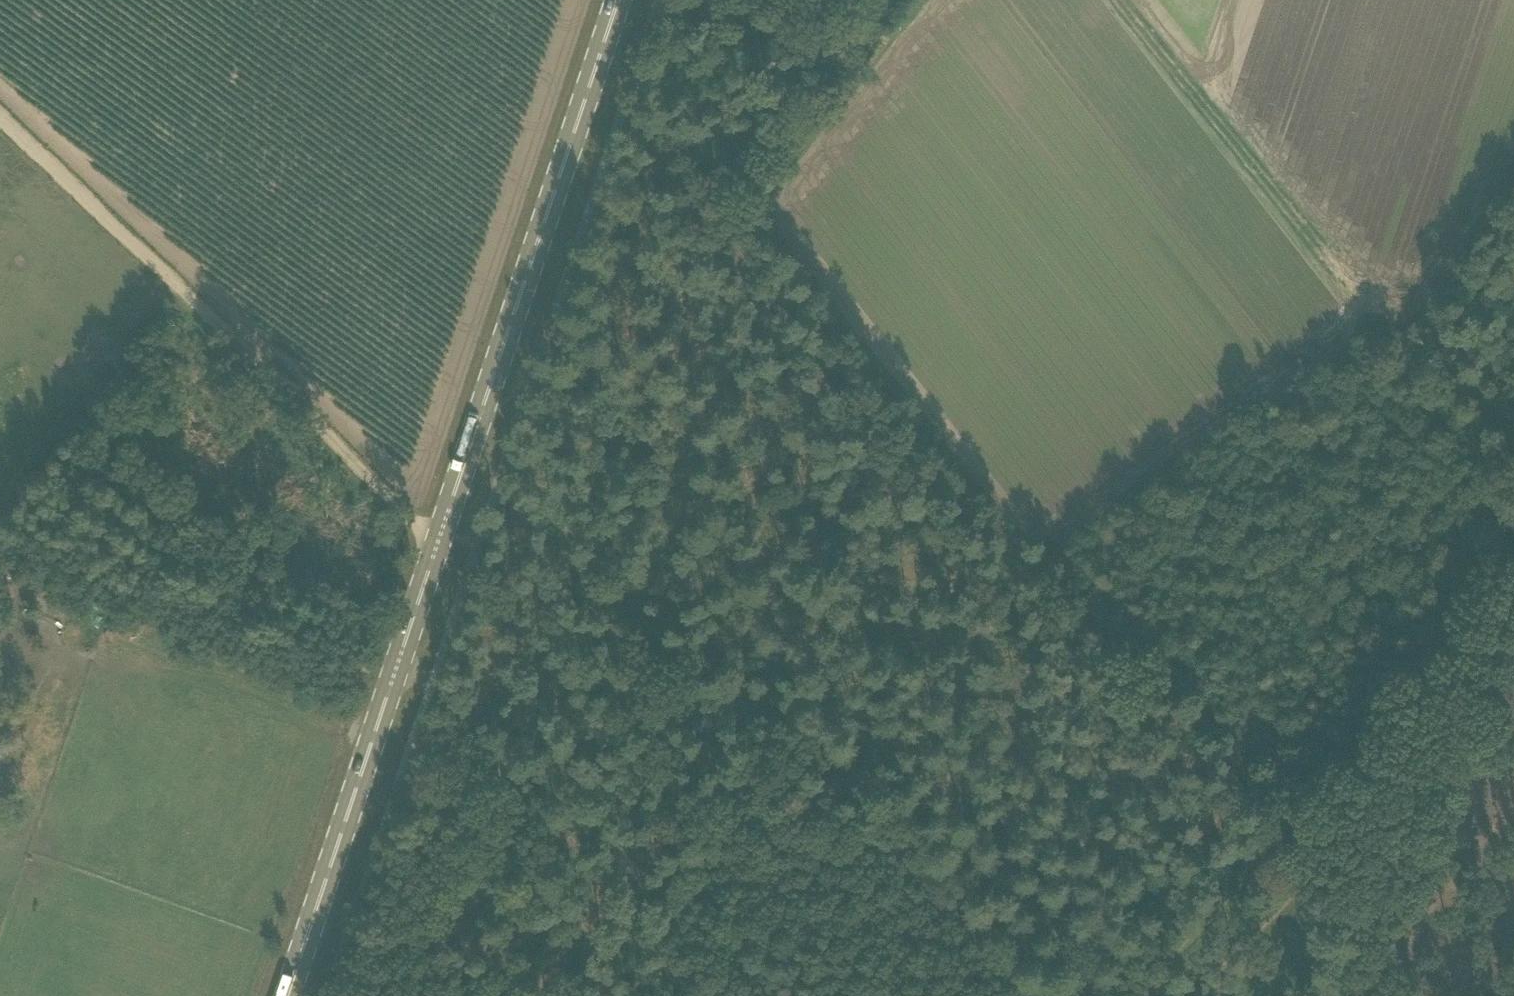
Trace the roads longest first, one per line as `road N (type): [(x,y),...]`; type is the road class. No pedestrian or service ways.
road 1 (primary): [(289,995),(618,0)]
road 2 (track): [(1513,551),(1461,456),(1435,385),(1111,0)]
road 3 (track): [(443,535),(377,488),(0,118)]
road 4 (track): [(1513,551),(1125,995)]

